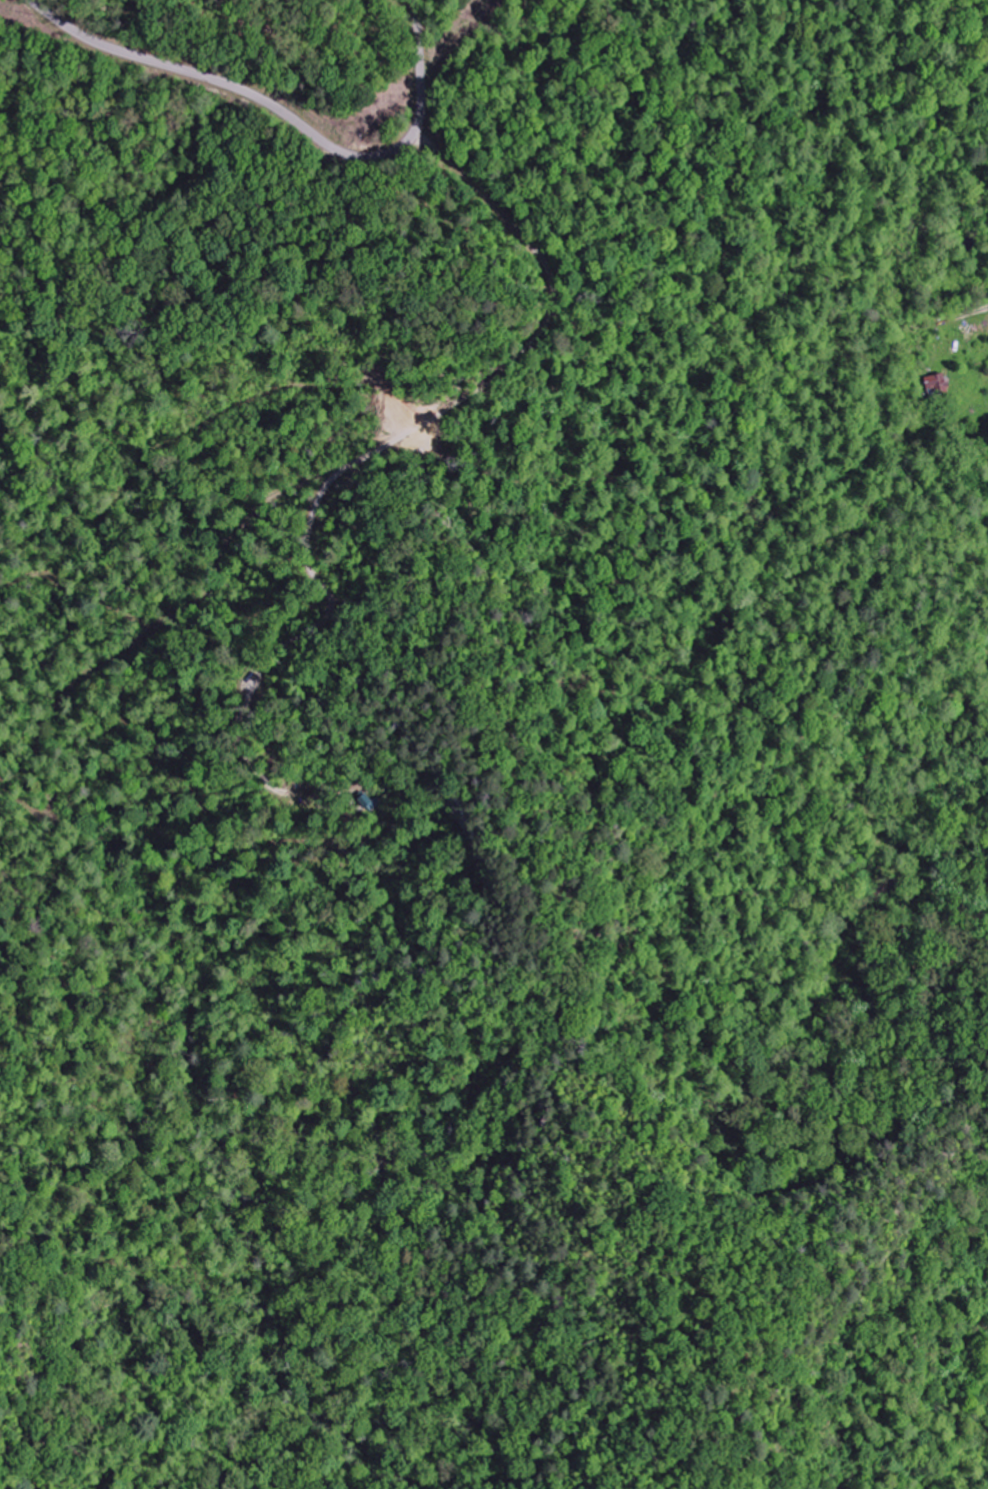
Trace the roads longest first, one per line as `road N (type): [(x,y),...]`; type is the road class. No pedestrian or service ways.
road 1 (residential): [(421,0),(413,141),(387,161),(370,162),(251,92),(104,45),(28,0)]

